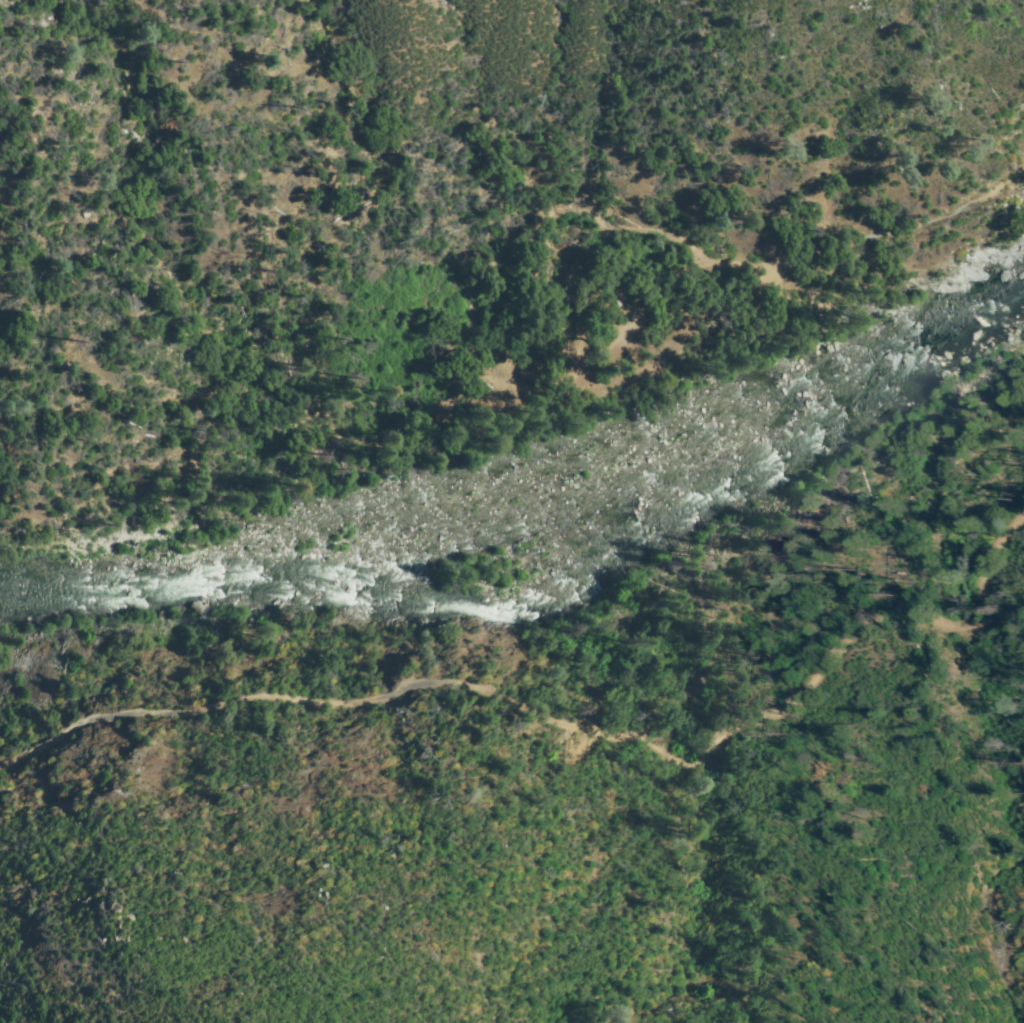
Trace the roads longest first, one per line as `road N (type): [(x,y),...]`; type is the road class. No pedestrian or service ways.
road 1 (residential): [(0,770),(94,719),(261,698),(372,701),(420,683),(456,684),(645,742),(724,741),(781,708),(865,623),(904,615),(963,622),(1023,516)]
road 2 (track): [(1023,171),(955,212),(772,271)]

